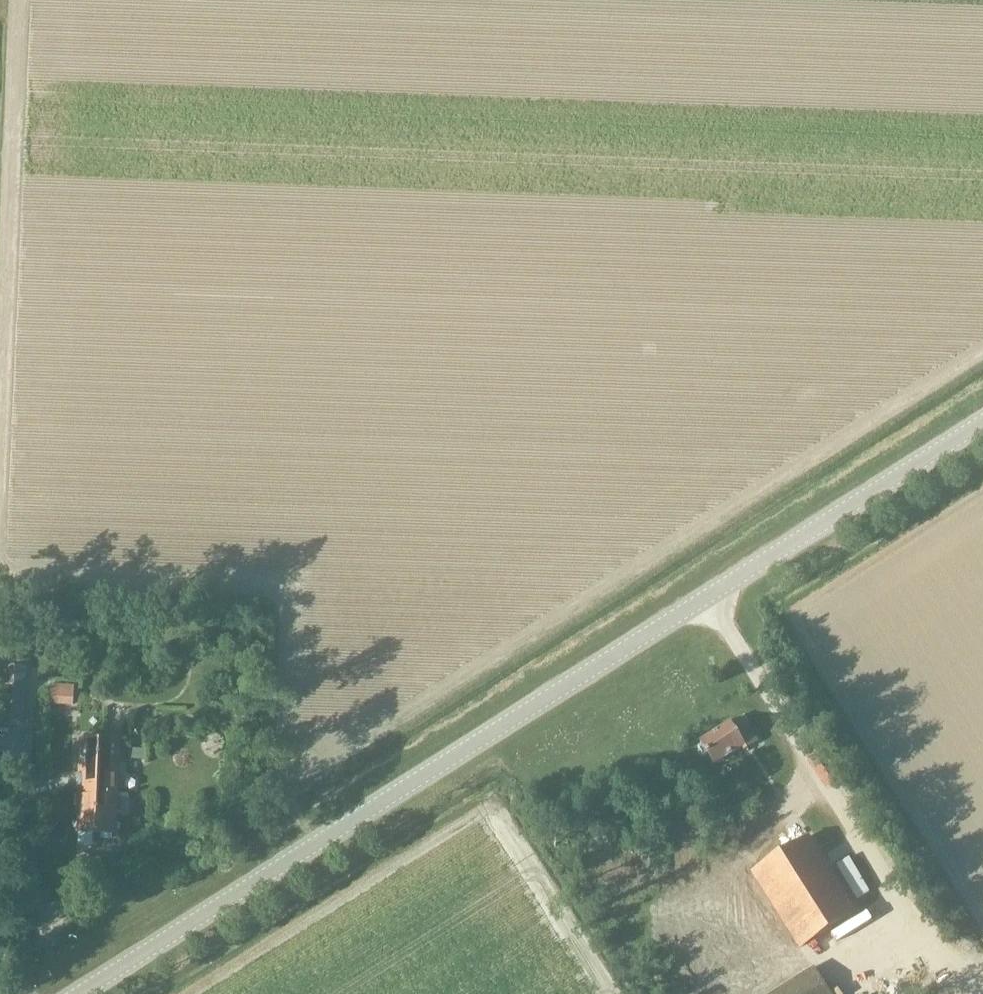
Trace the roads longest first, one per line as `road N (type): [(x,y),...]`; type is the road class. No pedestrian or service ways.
road 1 (unclassified): [(80,993),(982,423)]

